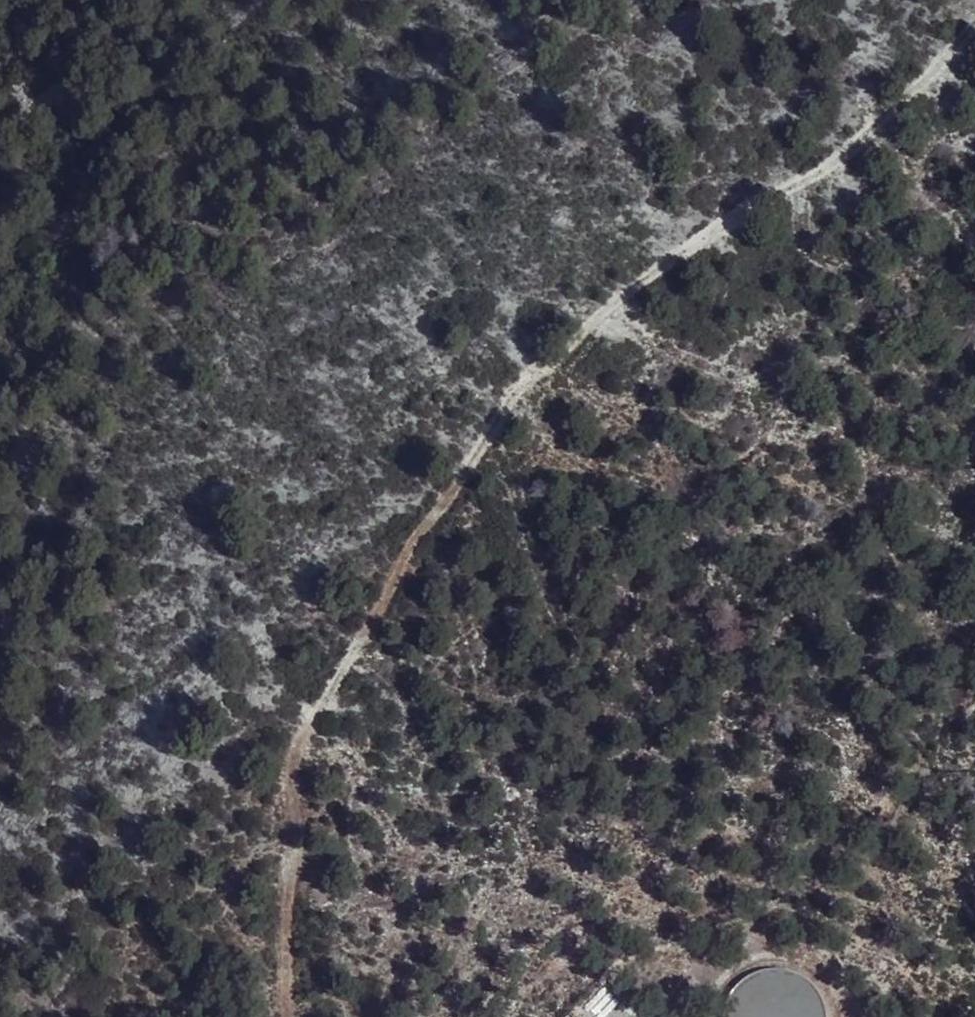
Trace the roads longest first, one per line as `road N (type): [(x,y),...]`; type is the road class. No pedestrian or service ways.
road 1 (track): [(294,1016),(302,764),(384,626),(418,548),(458,507),(555,365),(738,224),(852,159),(974,42)]

